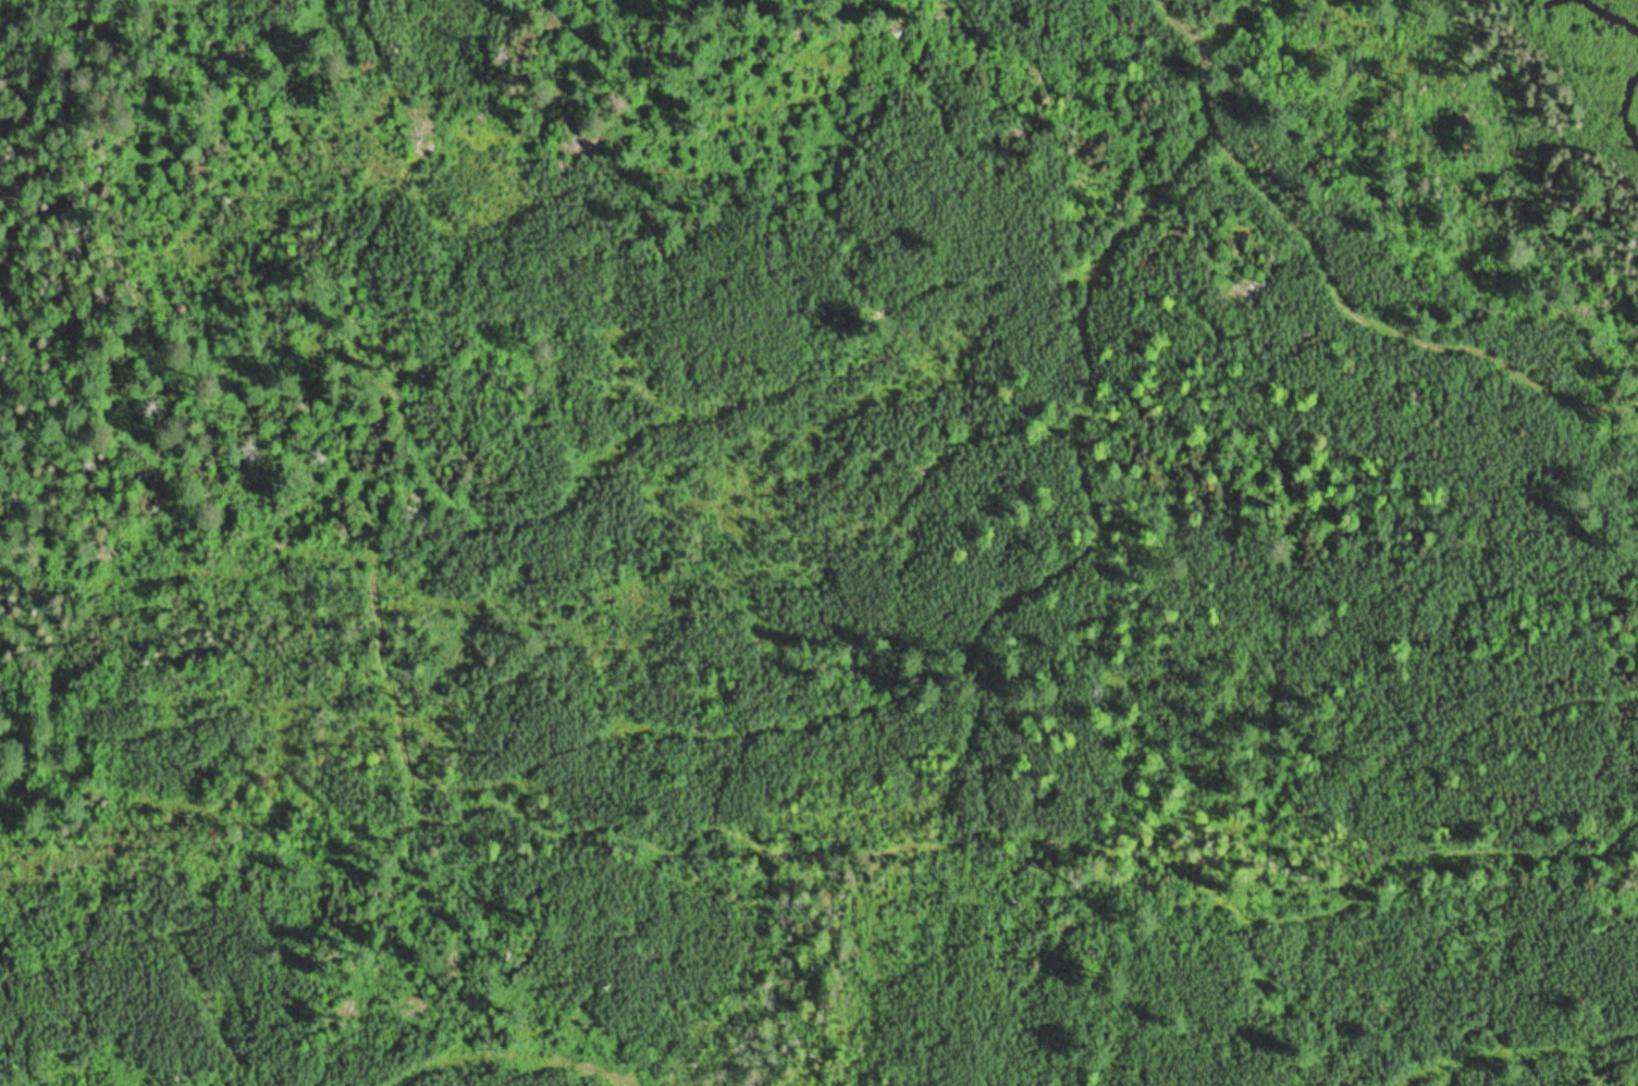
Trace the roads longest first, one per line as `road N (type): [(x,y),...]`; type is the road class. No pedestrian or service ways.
road 1 (track): [(1177,0),(1203,45),(1212,121),(1105,238)]

